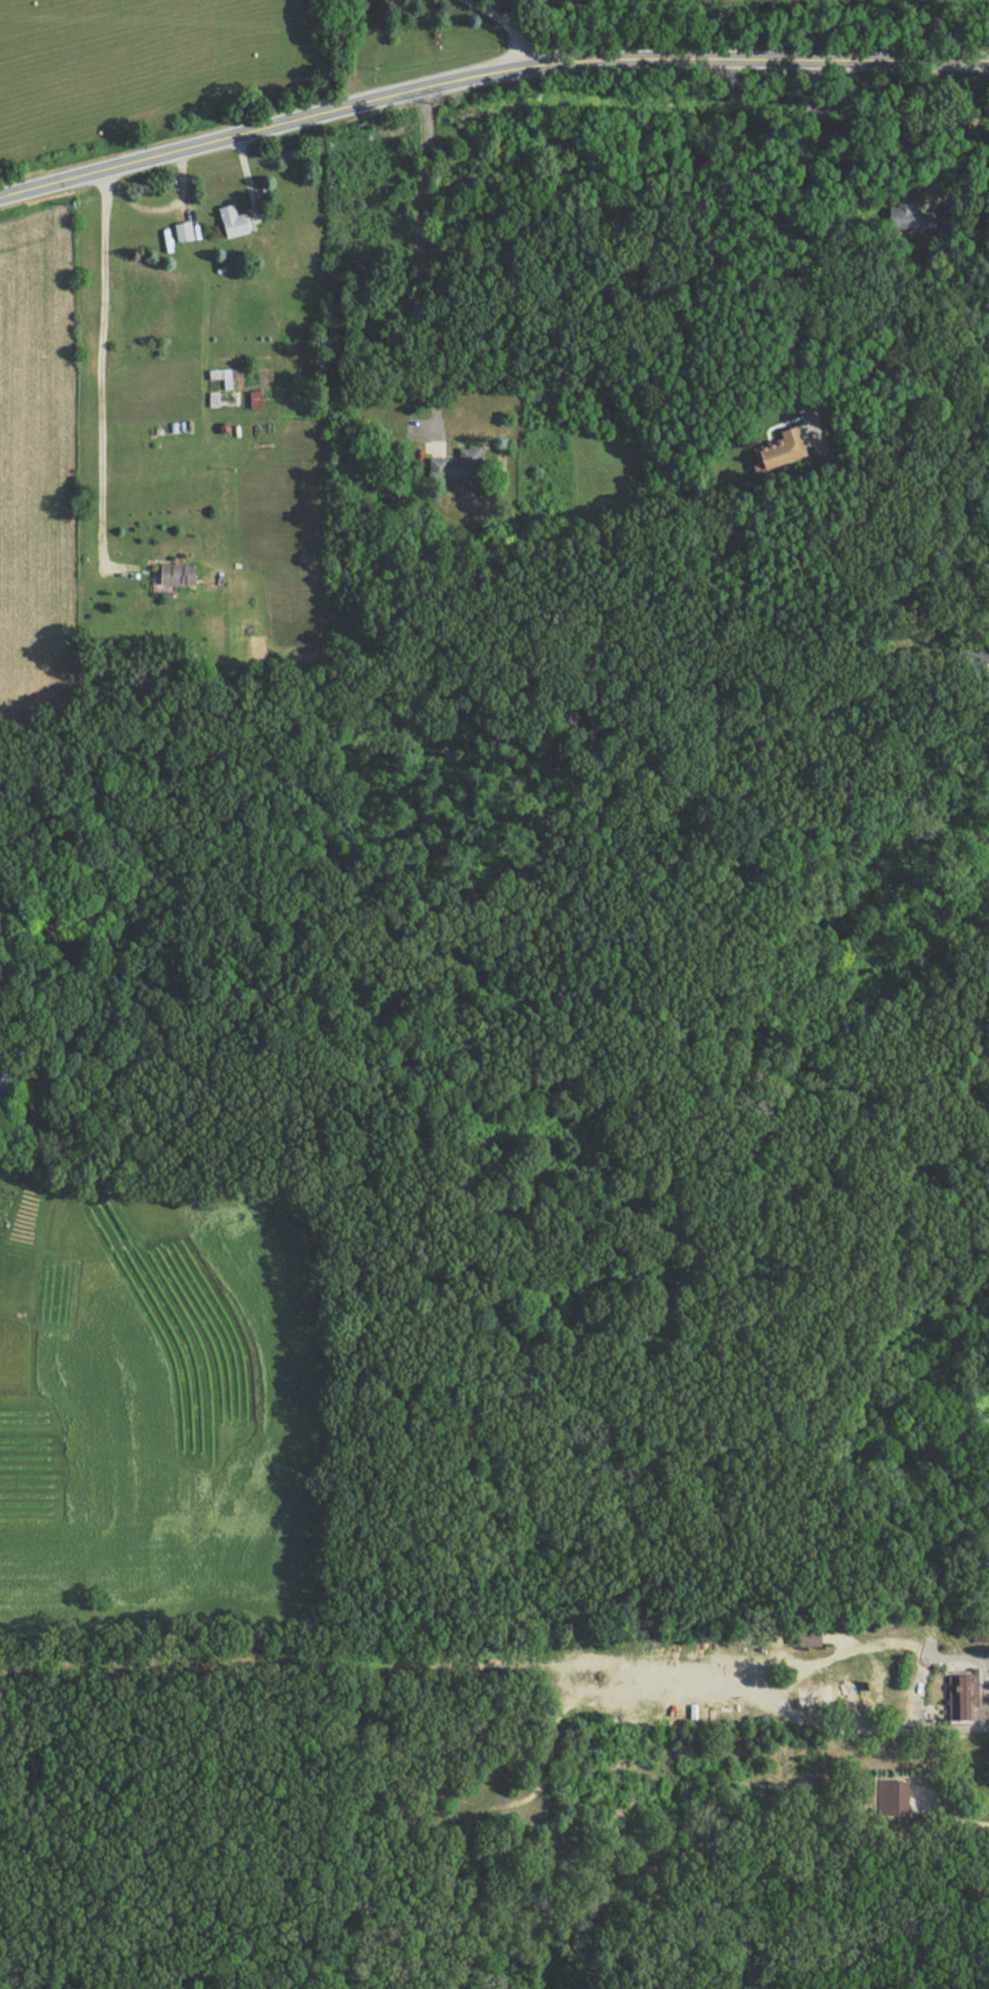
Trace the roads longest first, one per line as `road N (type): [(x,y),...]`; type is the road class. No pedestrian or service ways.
road 1 (secondary): [(988,55),(530,62),(0,193)]

